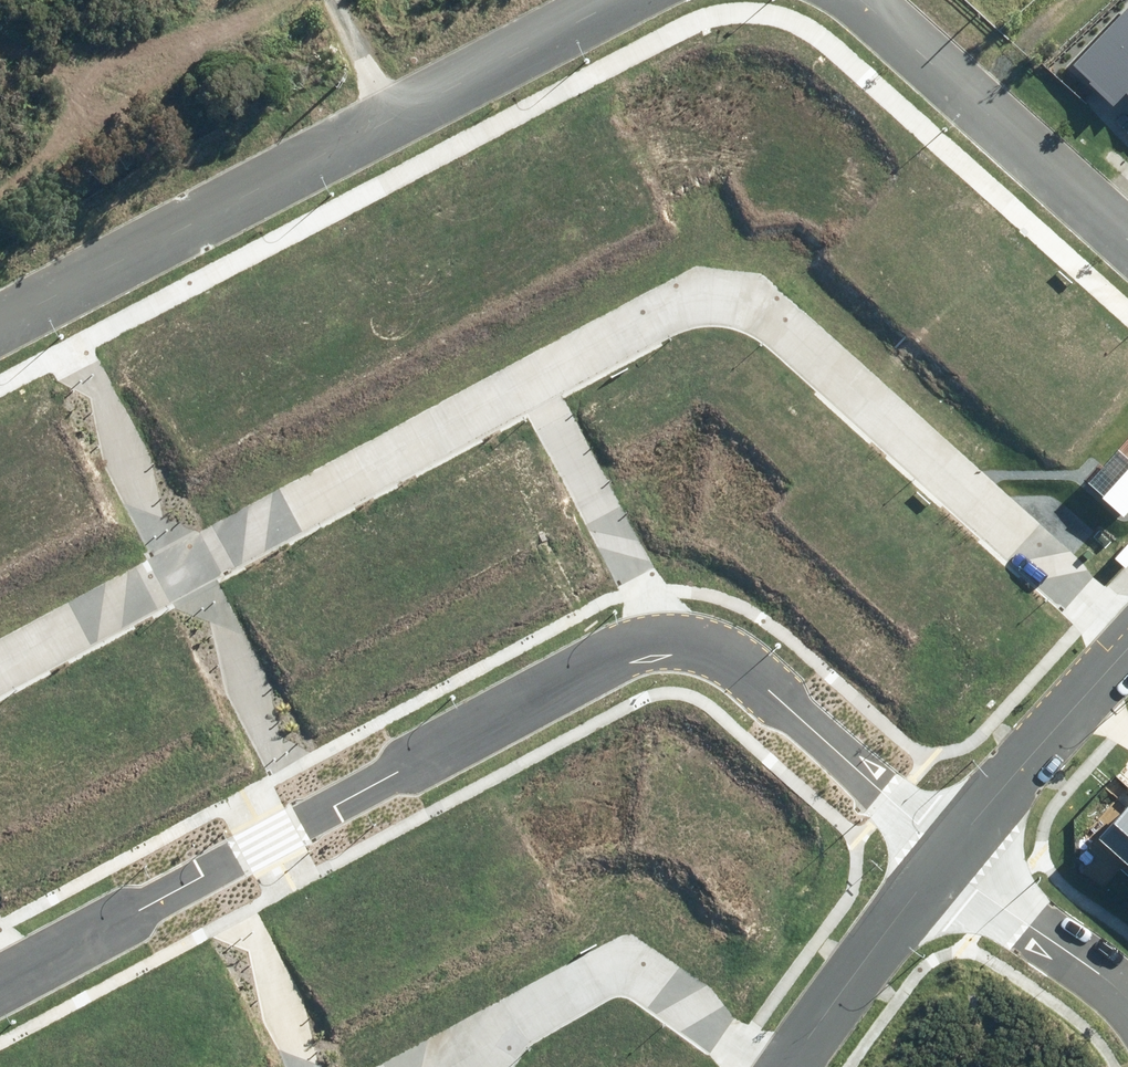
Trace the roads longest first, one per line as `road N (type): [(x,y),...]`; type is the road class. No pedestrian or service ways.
road 1 (residential): [(674,640),(622,661),(16,983)]
road 2 (residential): [(535,384),(693,298),(731,295),(781,317),(1127,626)]
road 3 (residential): [(0,319),(607,0)]
road 4 (residential): [(0,672),(535,384)]
road 5 (residential): [(769,1066),(619,970),(496,1033),(466,1066)]
road 6 (residential): [(941,857),(824,726),(736,653),(674,640)]
road 7 (residential): [(871,0),(1127,236)]
road 8 (residential): [(535,384),(674,640)]
road 9 (tertiary): [(941,857),(1127,650)]
road 10 (tertiary): [(784,1066),(941,857)]
road 11 (residential): [(941,857),(1127,1000)]
road 12 (track): [(967,91),(1075,0)]
road 13 (track): [(377,114),(338,0)]

